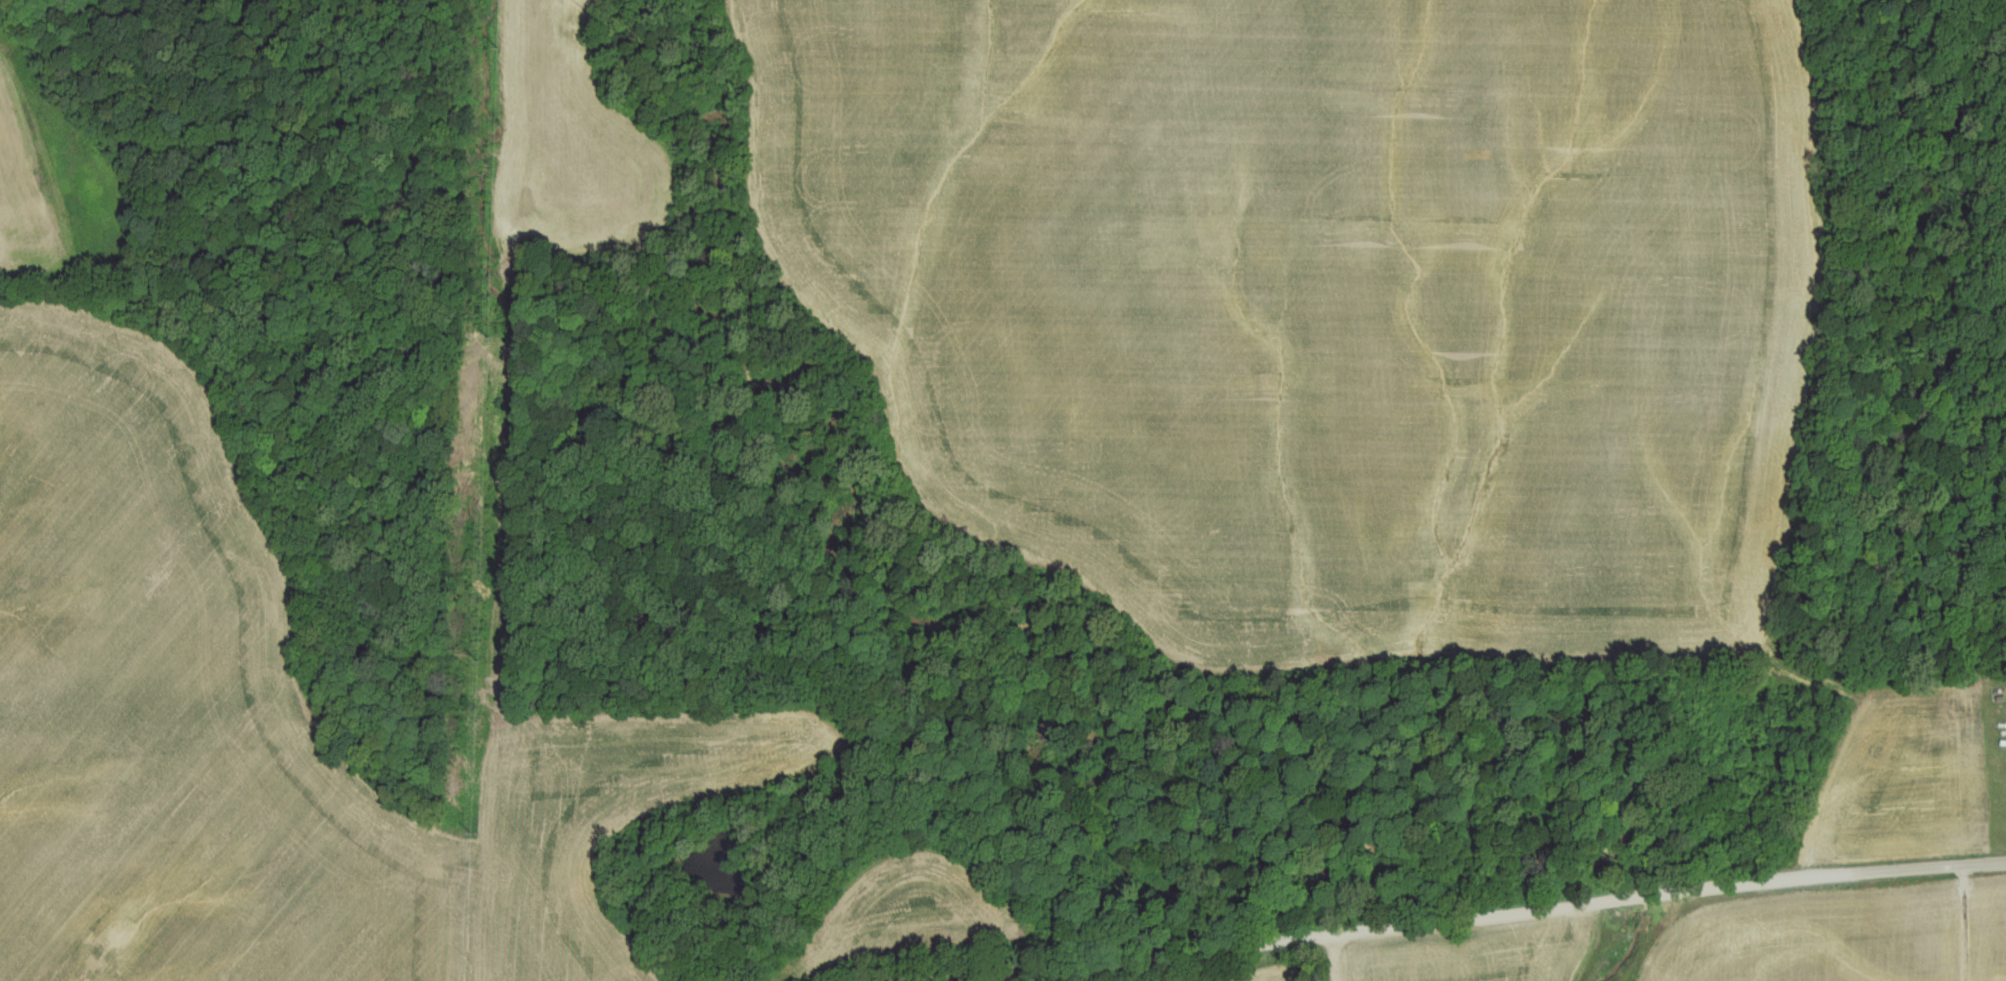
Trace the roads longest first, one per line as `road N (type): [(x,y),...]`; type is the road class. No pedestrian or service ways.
road 1 (tertiary): [(938,980),(2005,863)]

